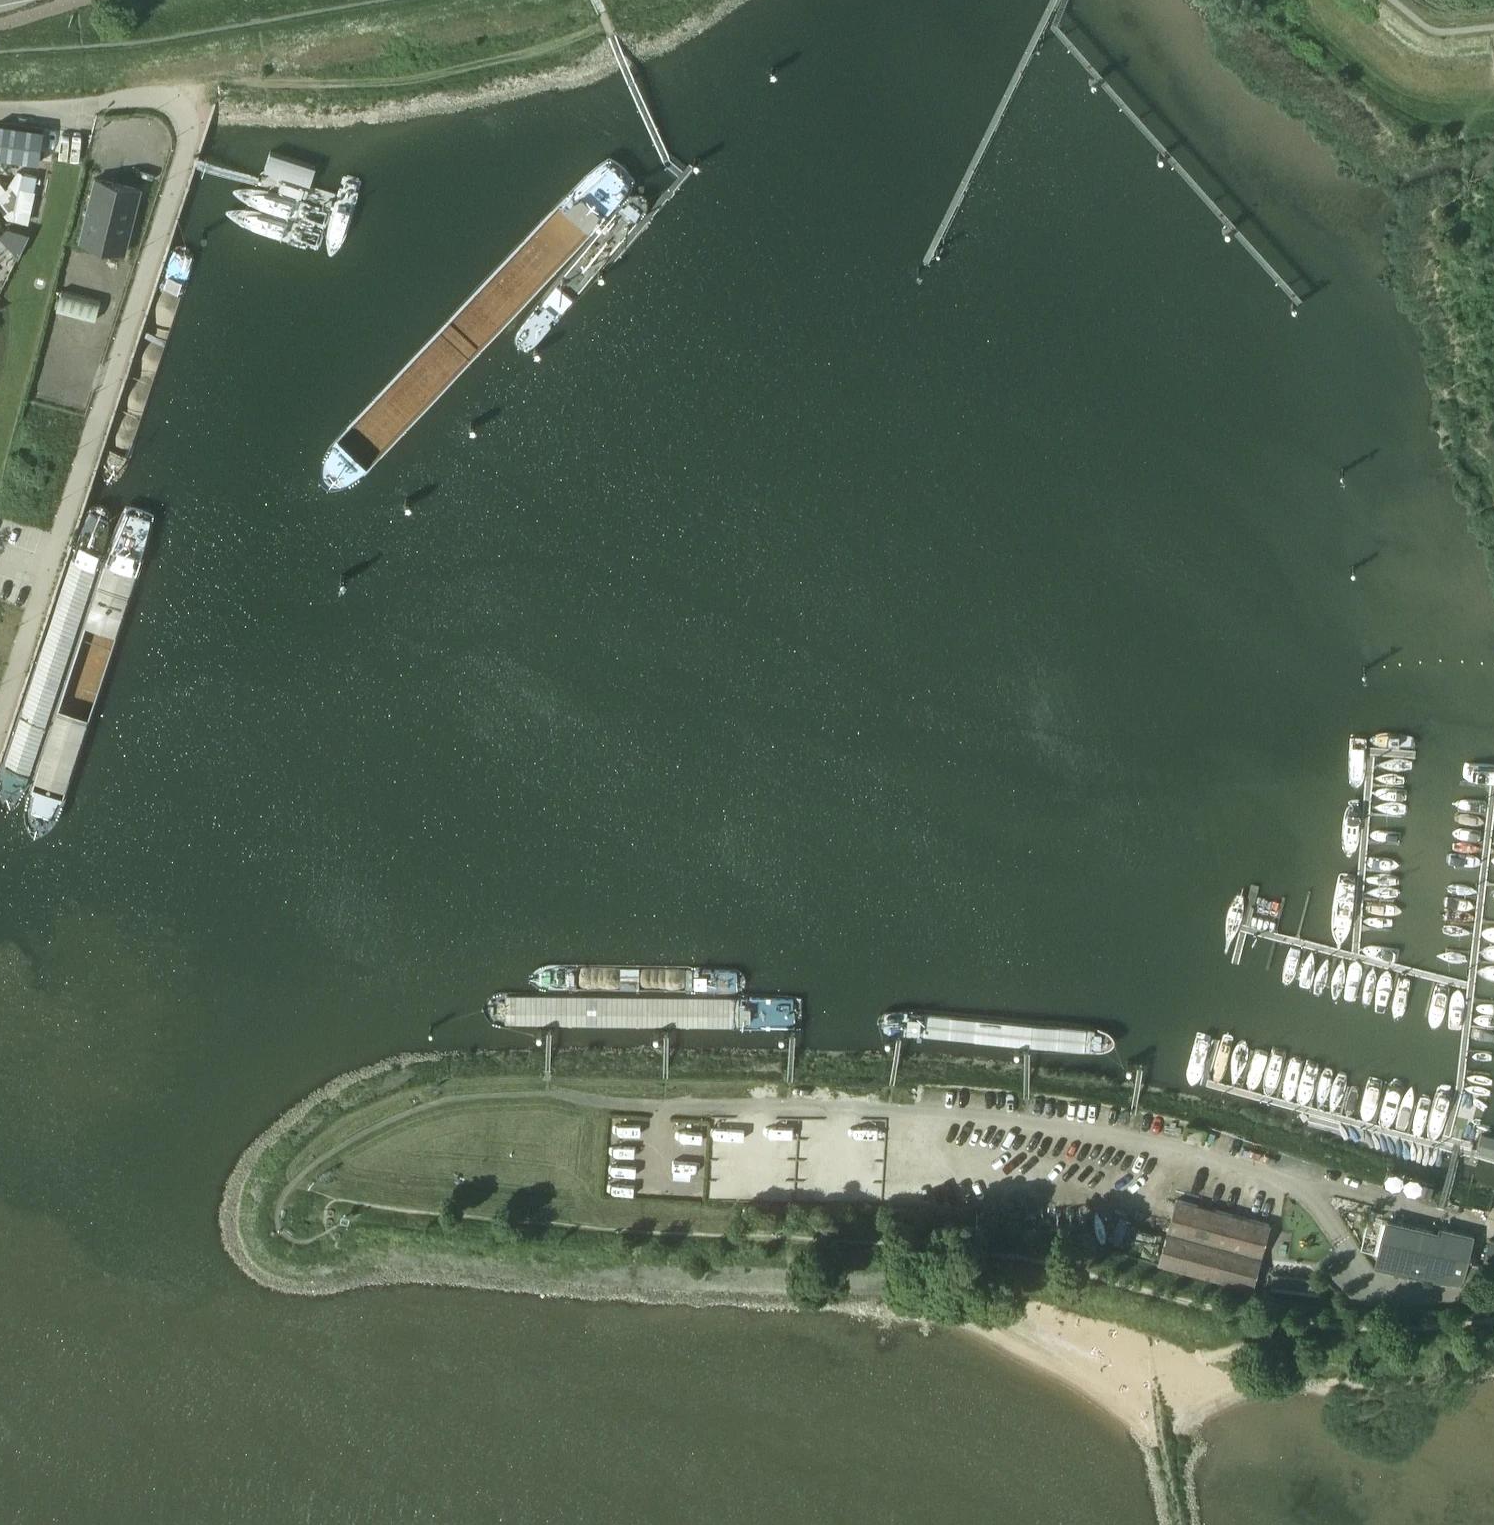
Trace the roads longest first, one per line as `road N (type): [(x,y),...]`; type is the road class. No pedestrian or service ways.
road 1 (unclassified): [(0,111),(160,99),(177,104),(188,130),(0,721)]

